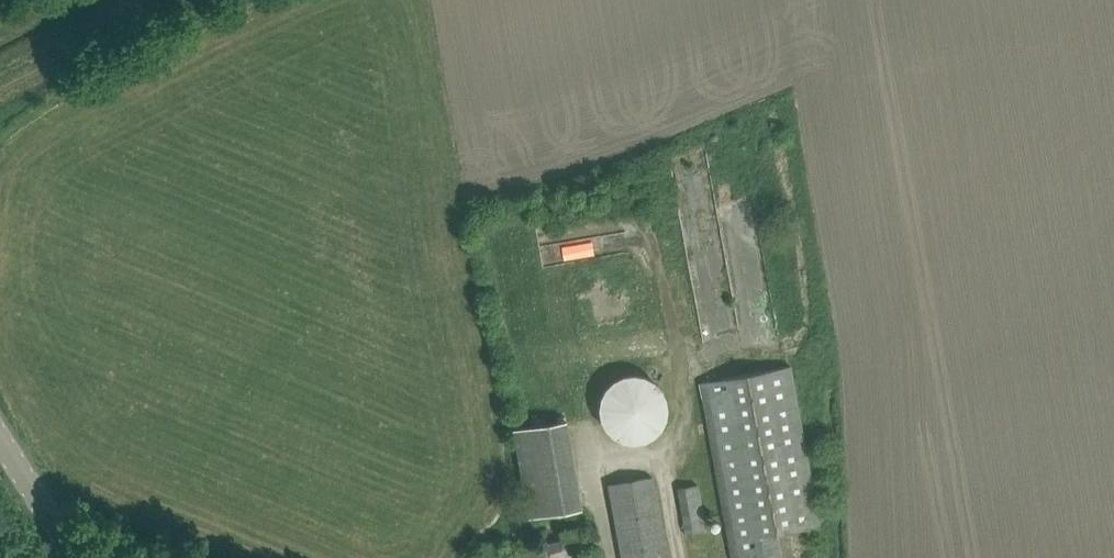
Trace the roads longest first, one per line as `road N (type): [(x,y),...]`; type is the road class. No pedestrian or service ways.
road 1 (tertiary): [(74,557),(0,441)]

